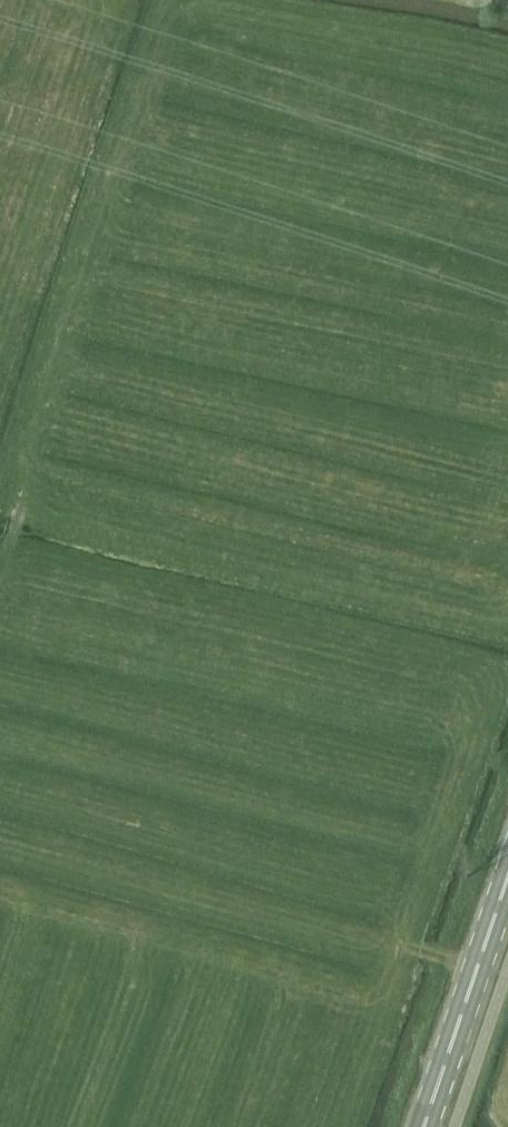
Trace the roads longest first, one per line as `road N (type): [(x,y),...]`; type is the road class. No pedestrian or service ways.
road 1 (secondary): [(424,1126),(507,879)]

